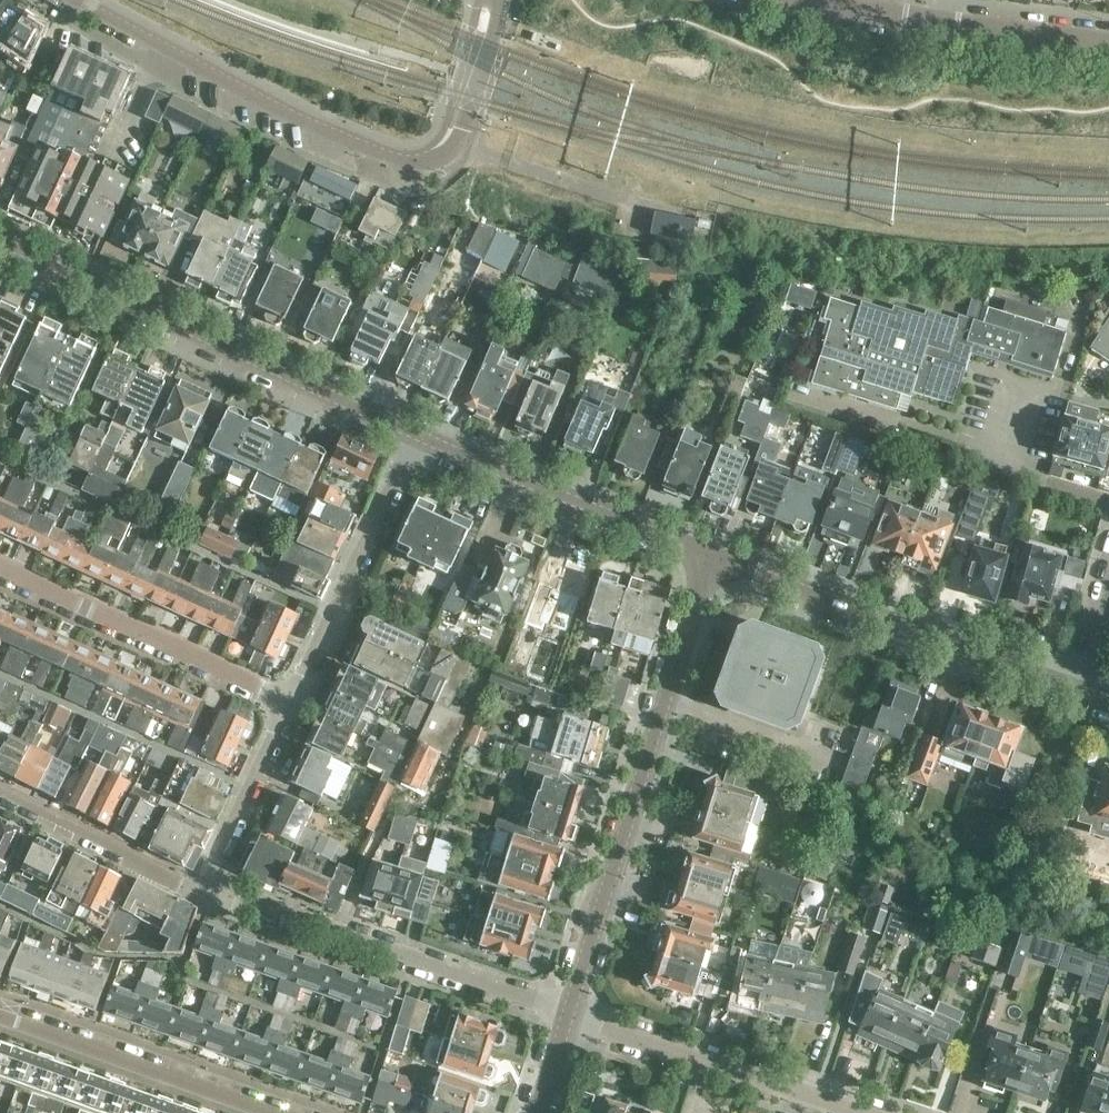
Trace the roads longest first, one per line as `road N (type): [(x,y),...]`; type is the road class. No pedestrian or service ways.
road 1 (residential): [(56,0),(324,141),(406,170),(437,166),(456,144),(498,3)]
road 2 (residential): [(568,1012),(712,560)]
road 3 (residential): [(414,435),(0,252)]
road 4 (residential): [(1078,692),(712,560)]
road 5 (residential): [(568,1012),(239,899),(200,893)]
road 6 (residential): [(712,560),(414,435)]
road 7 (residential): [(291,701),(0,569)]
road 8 (residential): [(0,1013),(293,1112)]
road 9 (residential): [(859,1112),(568,1012)]
road 10 (residential): [(291,701),(414,435)]
road 11 (residential): [(819,0),(1108,47)]
road 12 (residential): [(200,893),(0,790)]
road 13 (residential): [(200,893),(291,701)]

